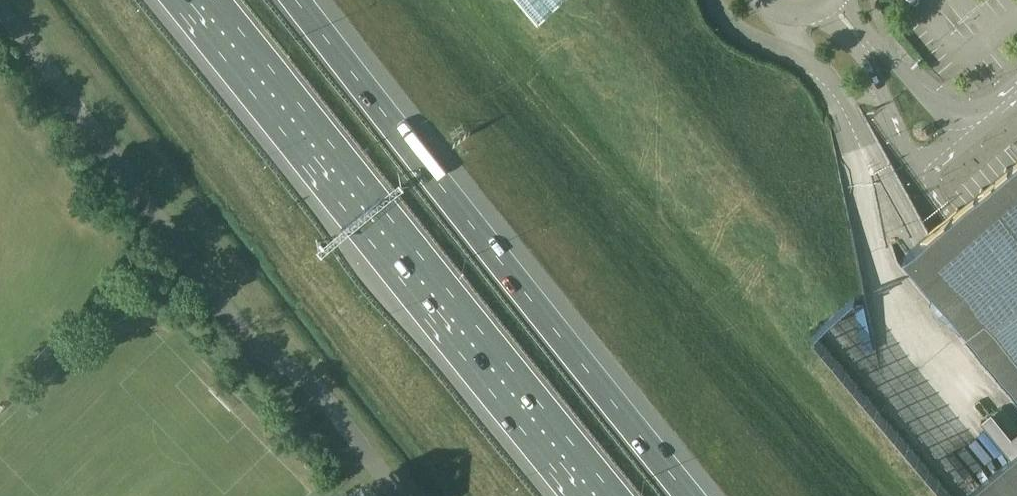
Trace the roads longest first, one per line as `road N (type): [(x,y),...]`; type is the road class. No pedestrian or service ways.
road 1 (motorway): [(189,0),(598,495)]
road 2 (motorway): [(693,495),(299,0)]

